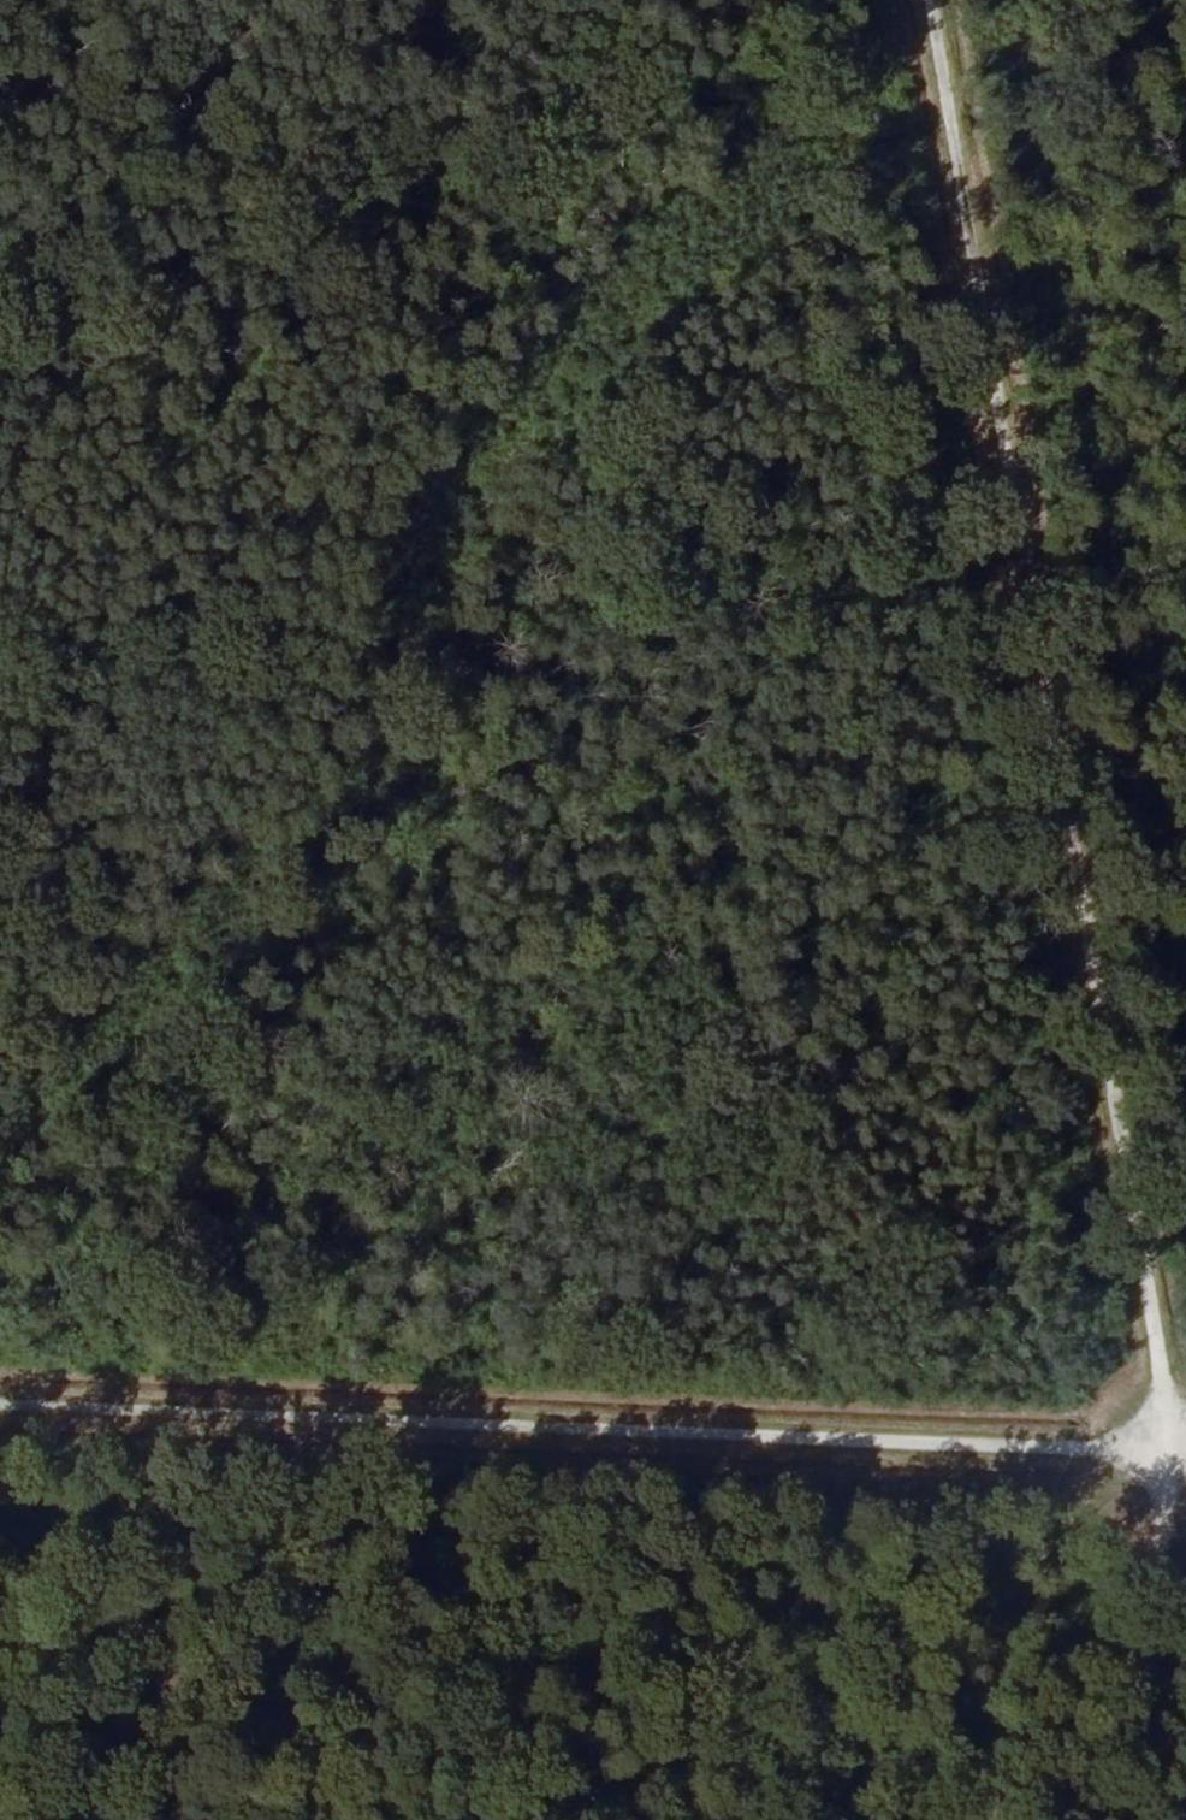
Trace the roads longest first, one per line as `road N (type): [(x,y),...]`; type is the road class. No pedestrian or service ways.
road 1 (track): [(954,0),(1002,282),(1158,1477),(1118,1819)]
road 2 (track): [(0,1414),(1185,1478)]

